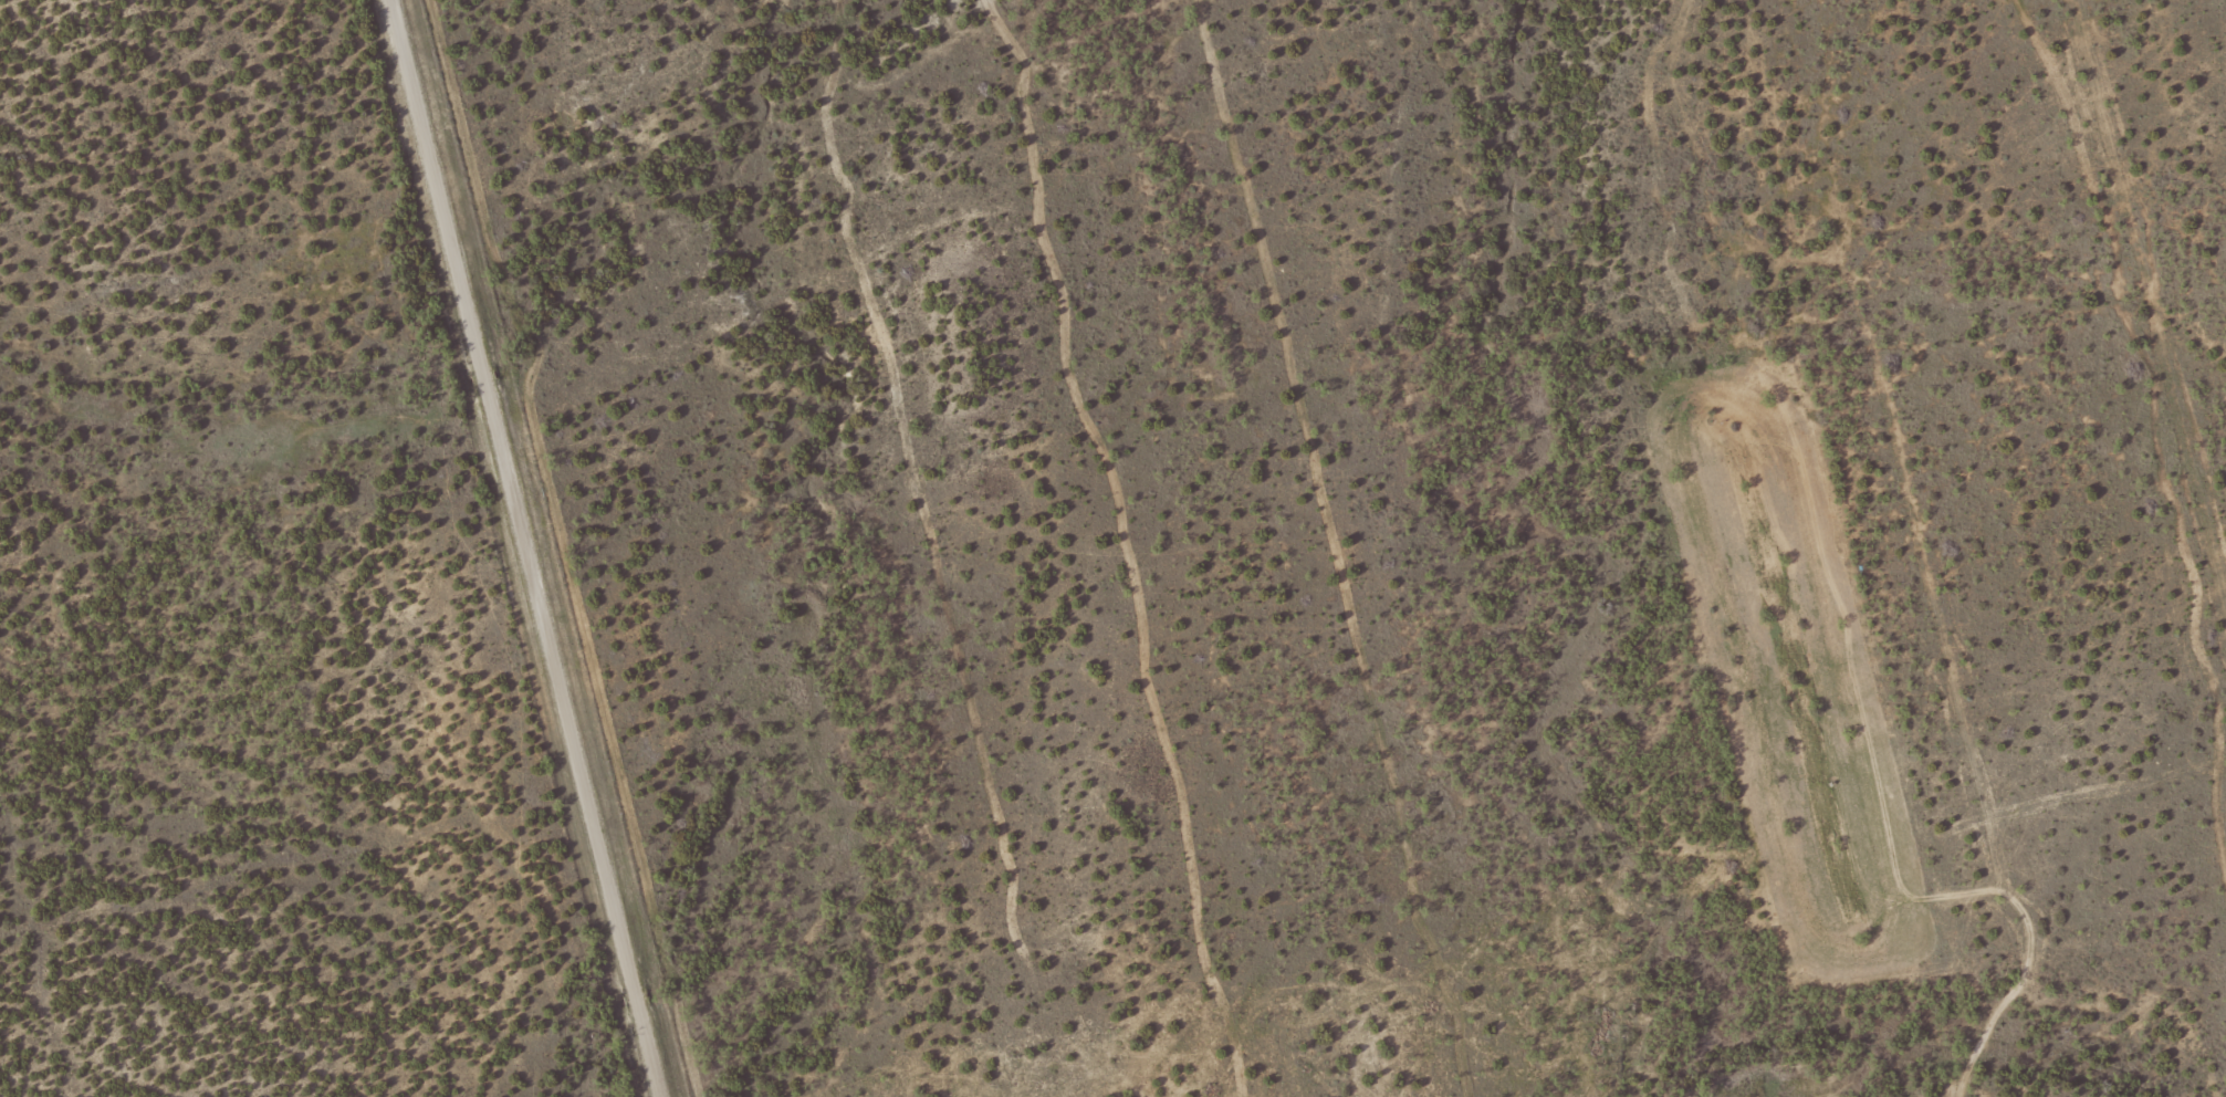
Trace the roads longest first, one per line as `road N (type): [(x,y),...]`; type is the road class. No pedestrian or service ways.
road 1 (residential): [(658,1096),(391,0)]

